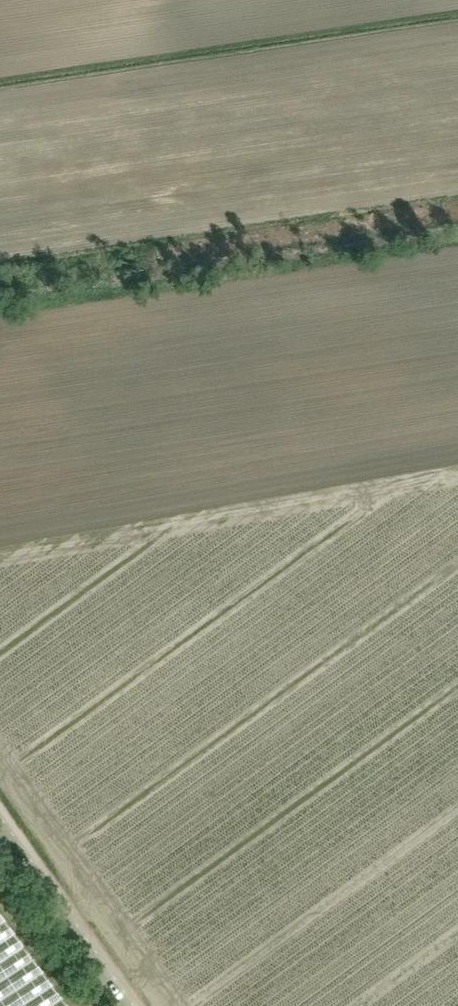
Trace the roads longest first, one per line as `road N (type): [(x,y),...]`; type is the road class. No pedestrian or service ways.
road 1 (unclassified): [(121,1005),(0,837)]

